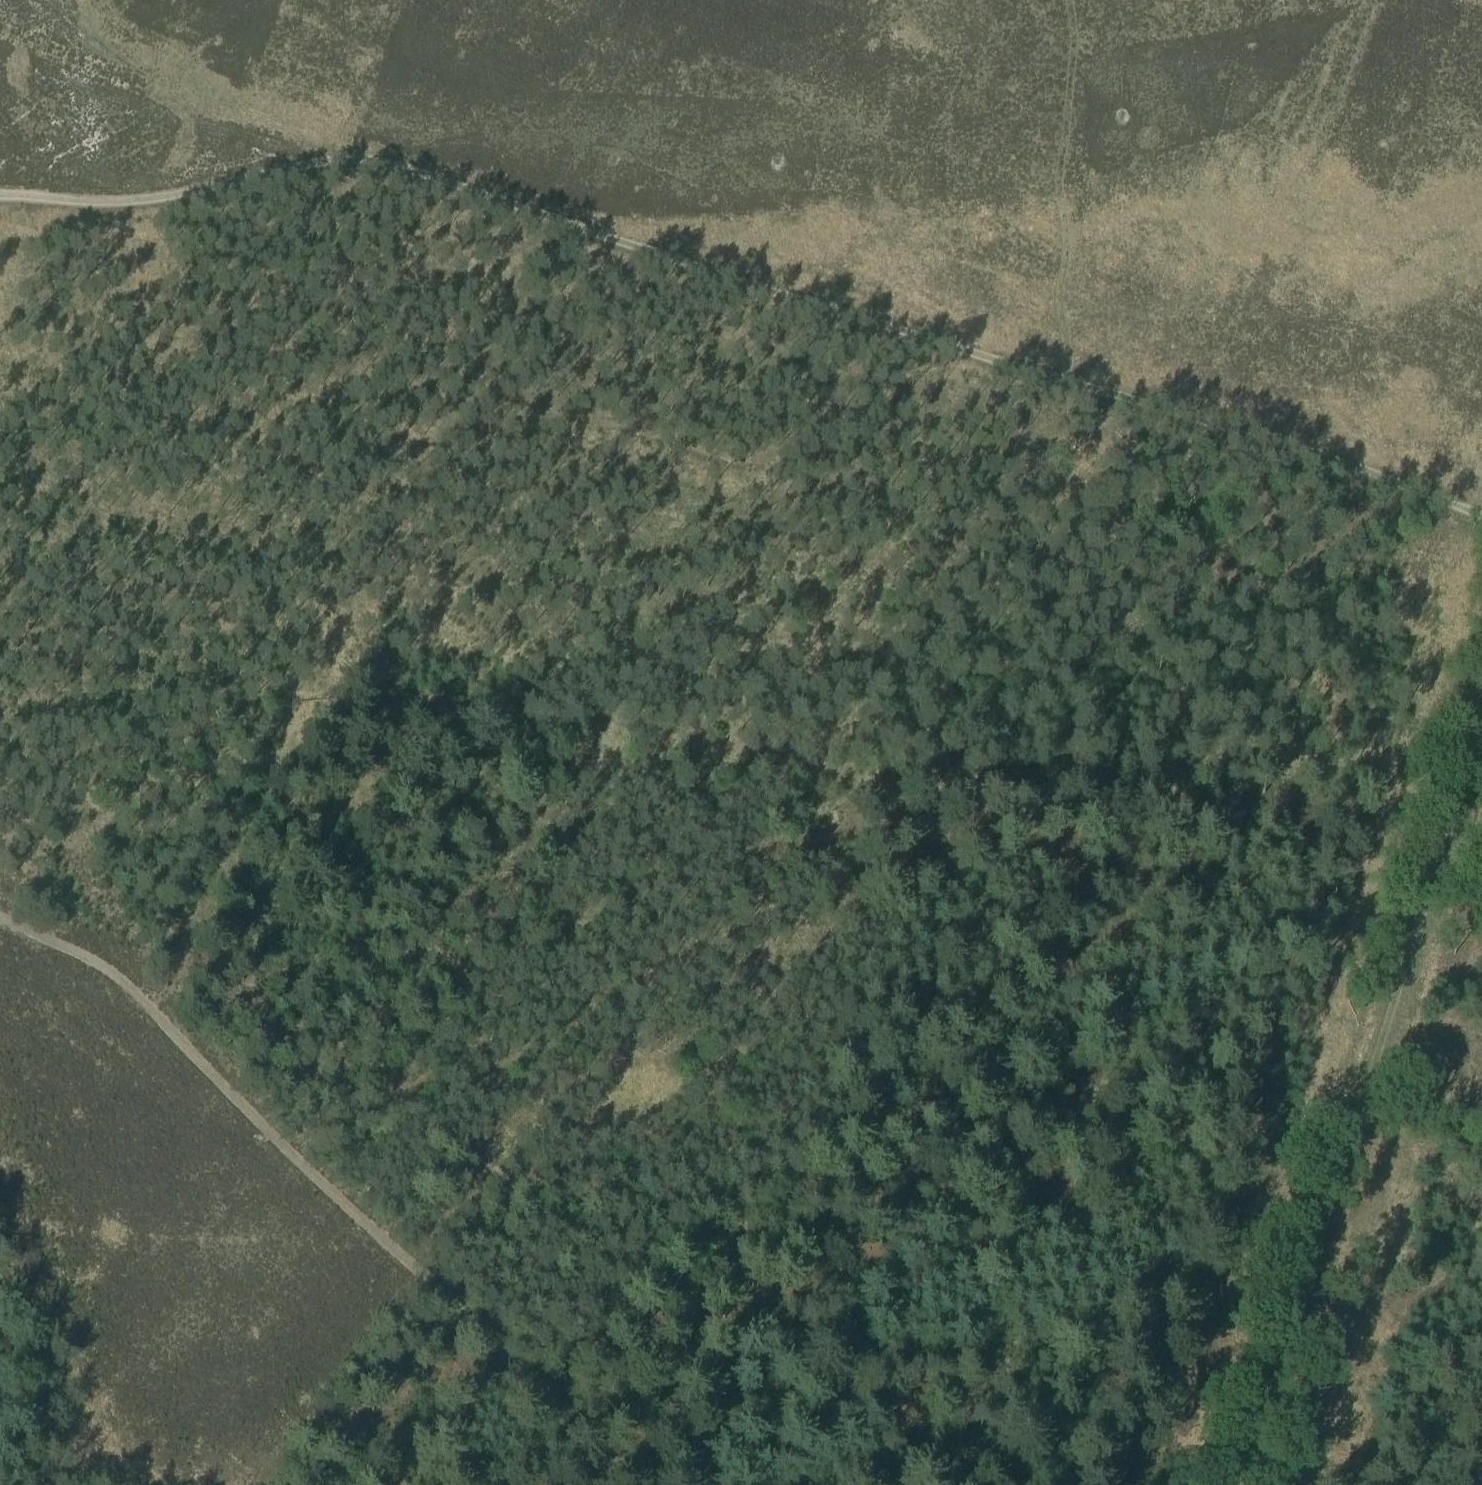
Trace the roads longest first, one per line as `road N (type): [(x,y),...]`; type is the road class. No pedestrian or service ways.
road 1 (track): [(0,201),(76,208),(339,158),(411,173),(560,230),(1481,517)]
road 2 (track): [(0,917),(92,961),(154,1012),(628,1484)]
road 3 (track): [(1245,1484),(1481,730)]

